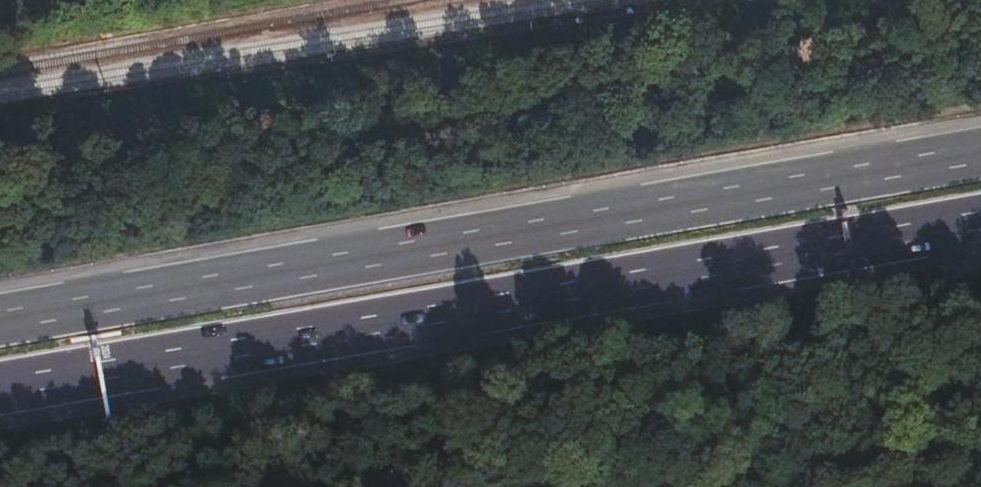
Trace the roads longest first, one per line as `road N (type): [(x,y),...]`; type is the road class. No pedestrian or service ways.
road 1 (motorway): [(0,386),(980,218)]
road 2 (motorway): [(980,150),(0,318)]

